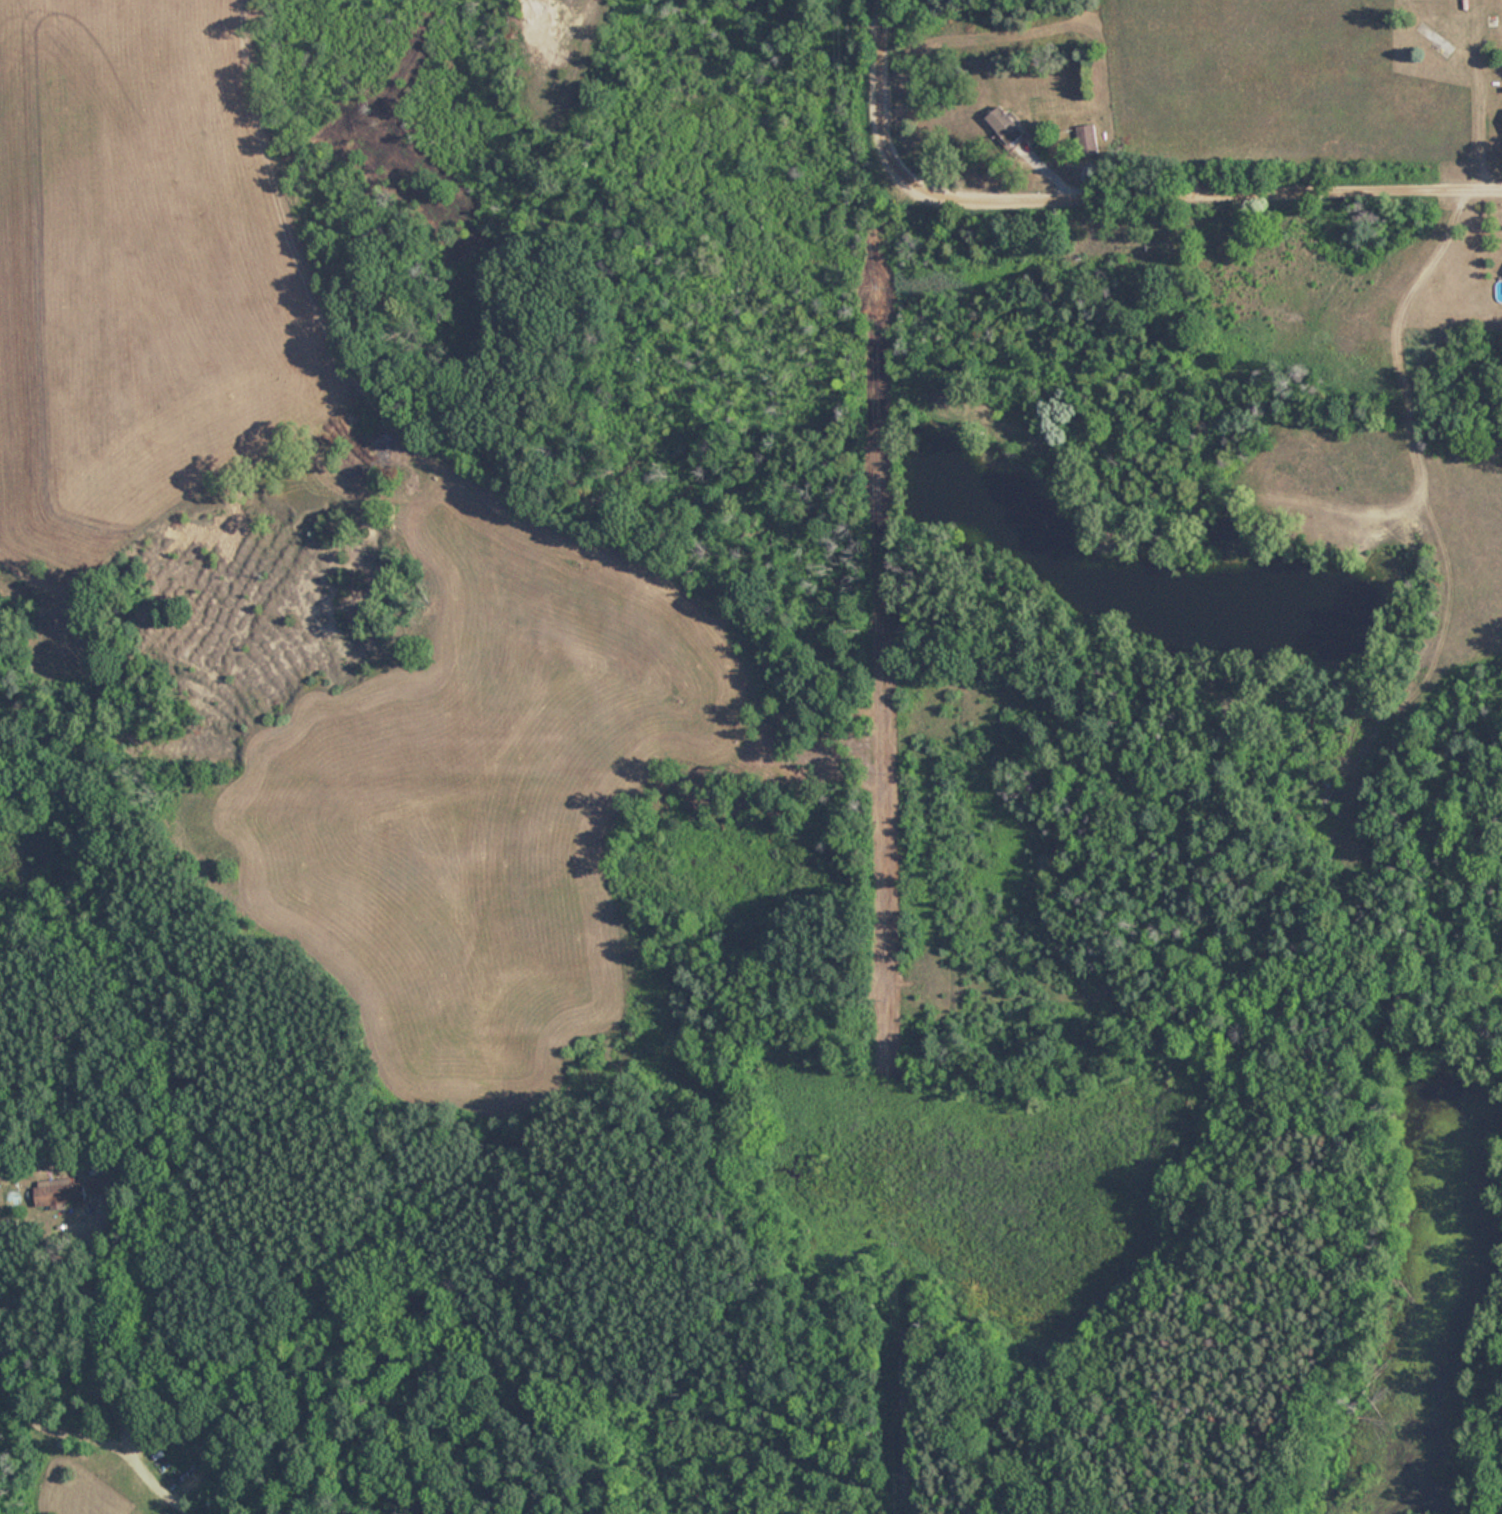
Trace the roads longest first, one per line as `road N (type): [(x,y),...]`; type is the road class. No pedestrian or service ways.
road 1 (residential): [(1501,192),(947,203),(901,187)]
road 2 (residential): [(901,187),(881,154),(879,0)]

